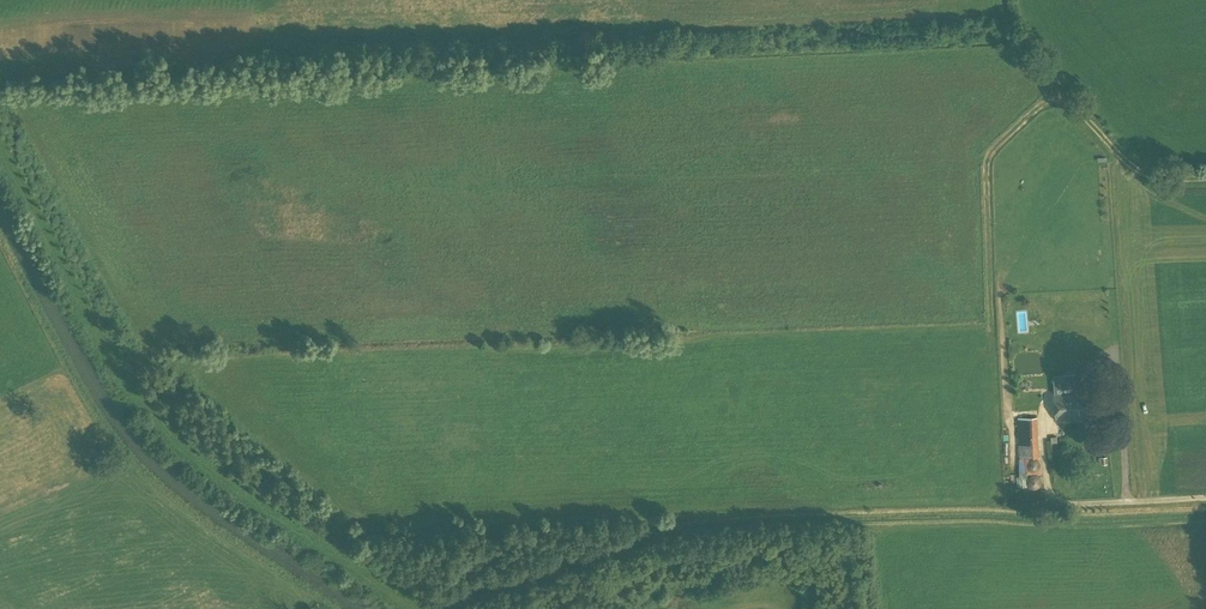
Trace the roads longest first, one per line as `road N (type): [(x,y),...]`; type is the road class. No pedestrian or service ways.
road 1 (track): [(0,143),(100,338),(167,430),(211,472),(407,608)]
road 2 (track): [(1064,95),(1136,169),(1205,178)]

